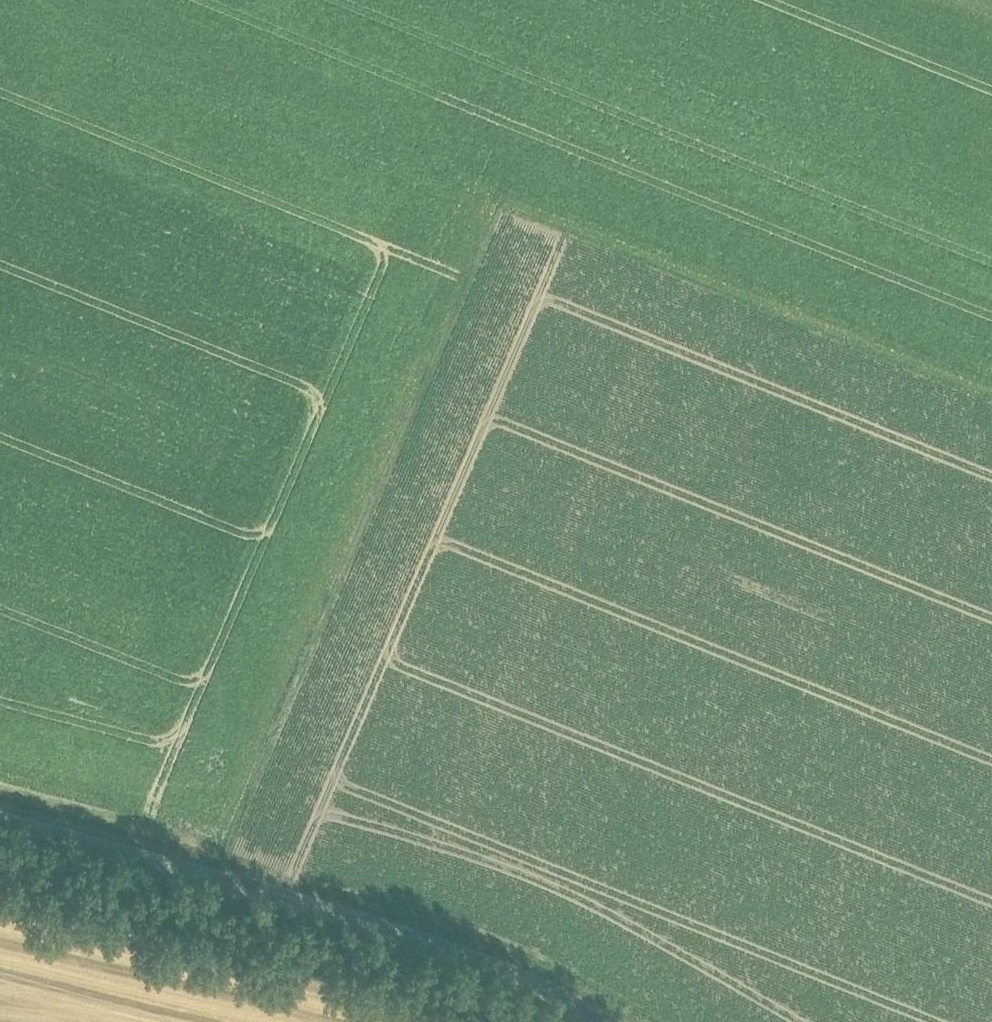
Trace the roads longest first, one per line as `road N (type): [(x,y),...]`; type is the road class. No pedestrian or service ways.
road 1 (unclassified): [(608,1021),(422,941),(0,820)]

